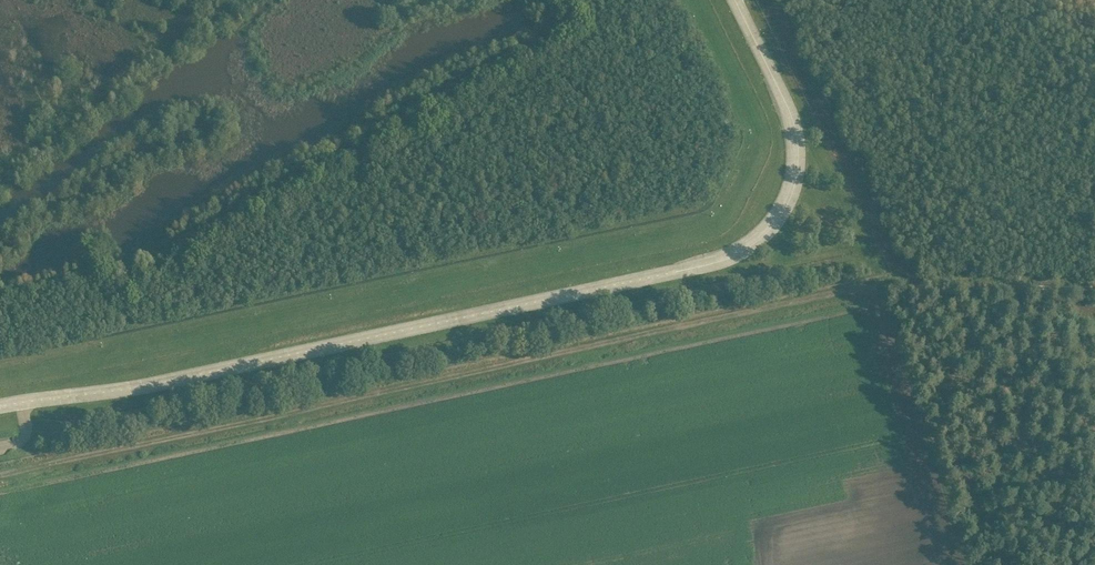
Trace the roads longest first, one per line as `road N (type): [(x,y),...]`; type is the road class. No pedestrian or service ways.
road 1 (unclassified): [(735,0),(790,112),(798,154),(785,209),(744,251),(699,267),(150,385),(0,407)]
road 2 (track): [(903,283),(0,474)]
road 3 (track): [(903,283),(762,0)]
road 4 (track): [(1094,288),(921,285)]

